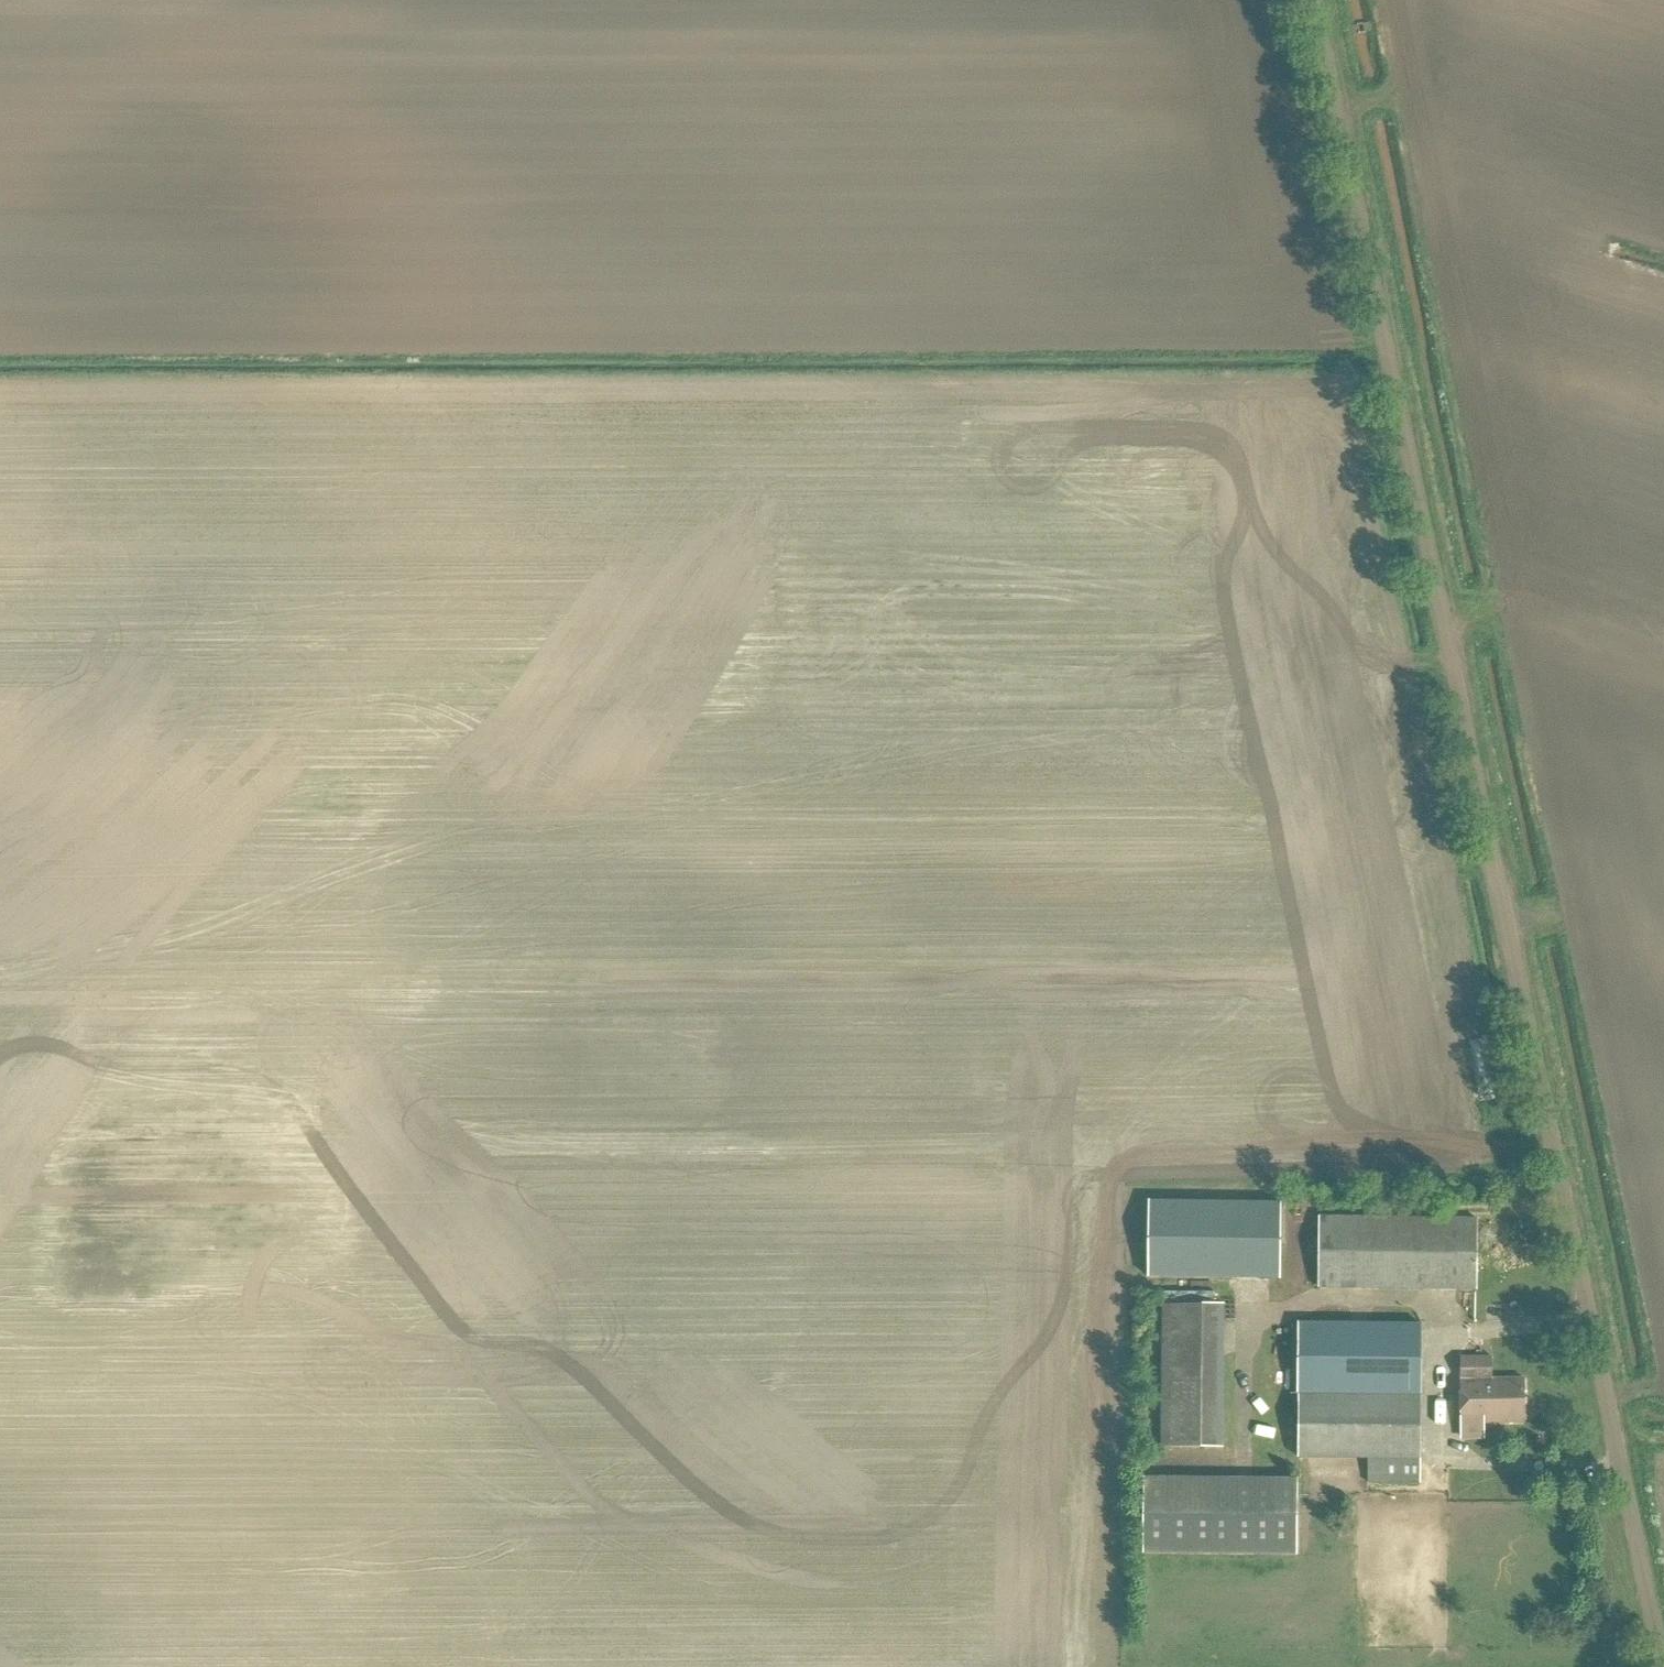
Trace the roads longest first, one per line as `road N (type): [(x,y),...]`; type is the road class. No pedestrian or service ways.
road 1 (unclassified): [(1661,1666),(1316,0)]

